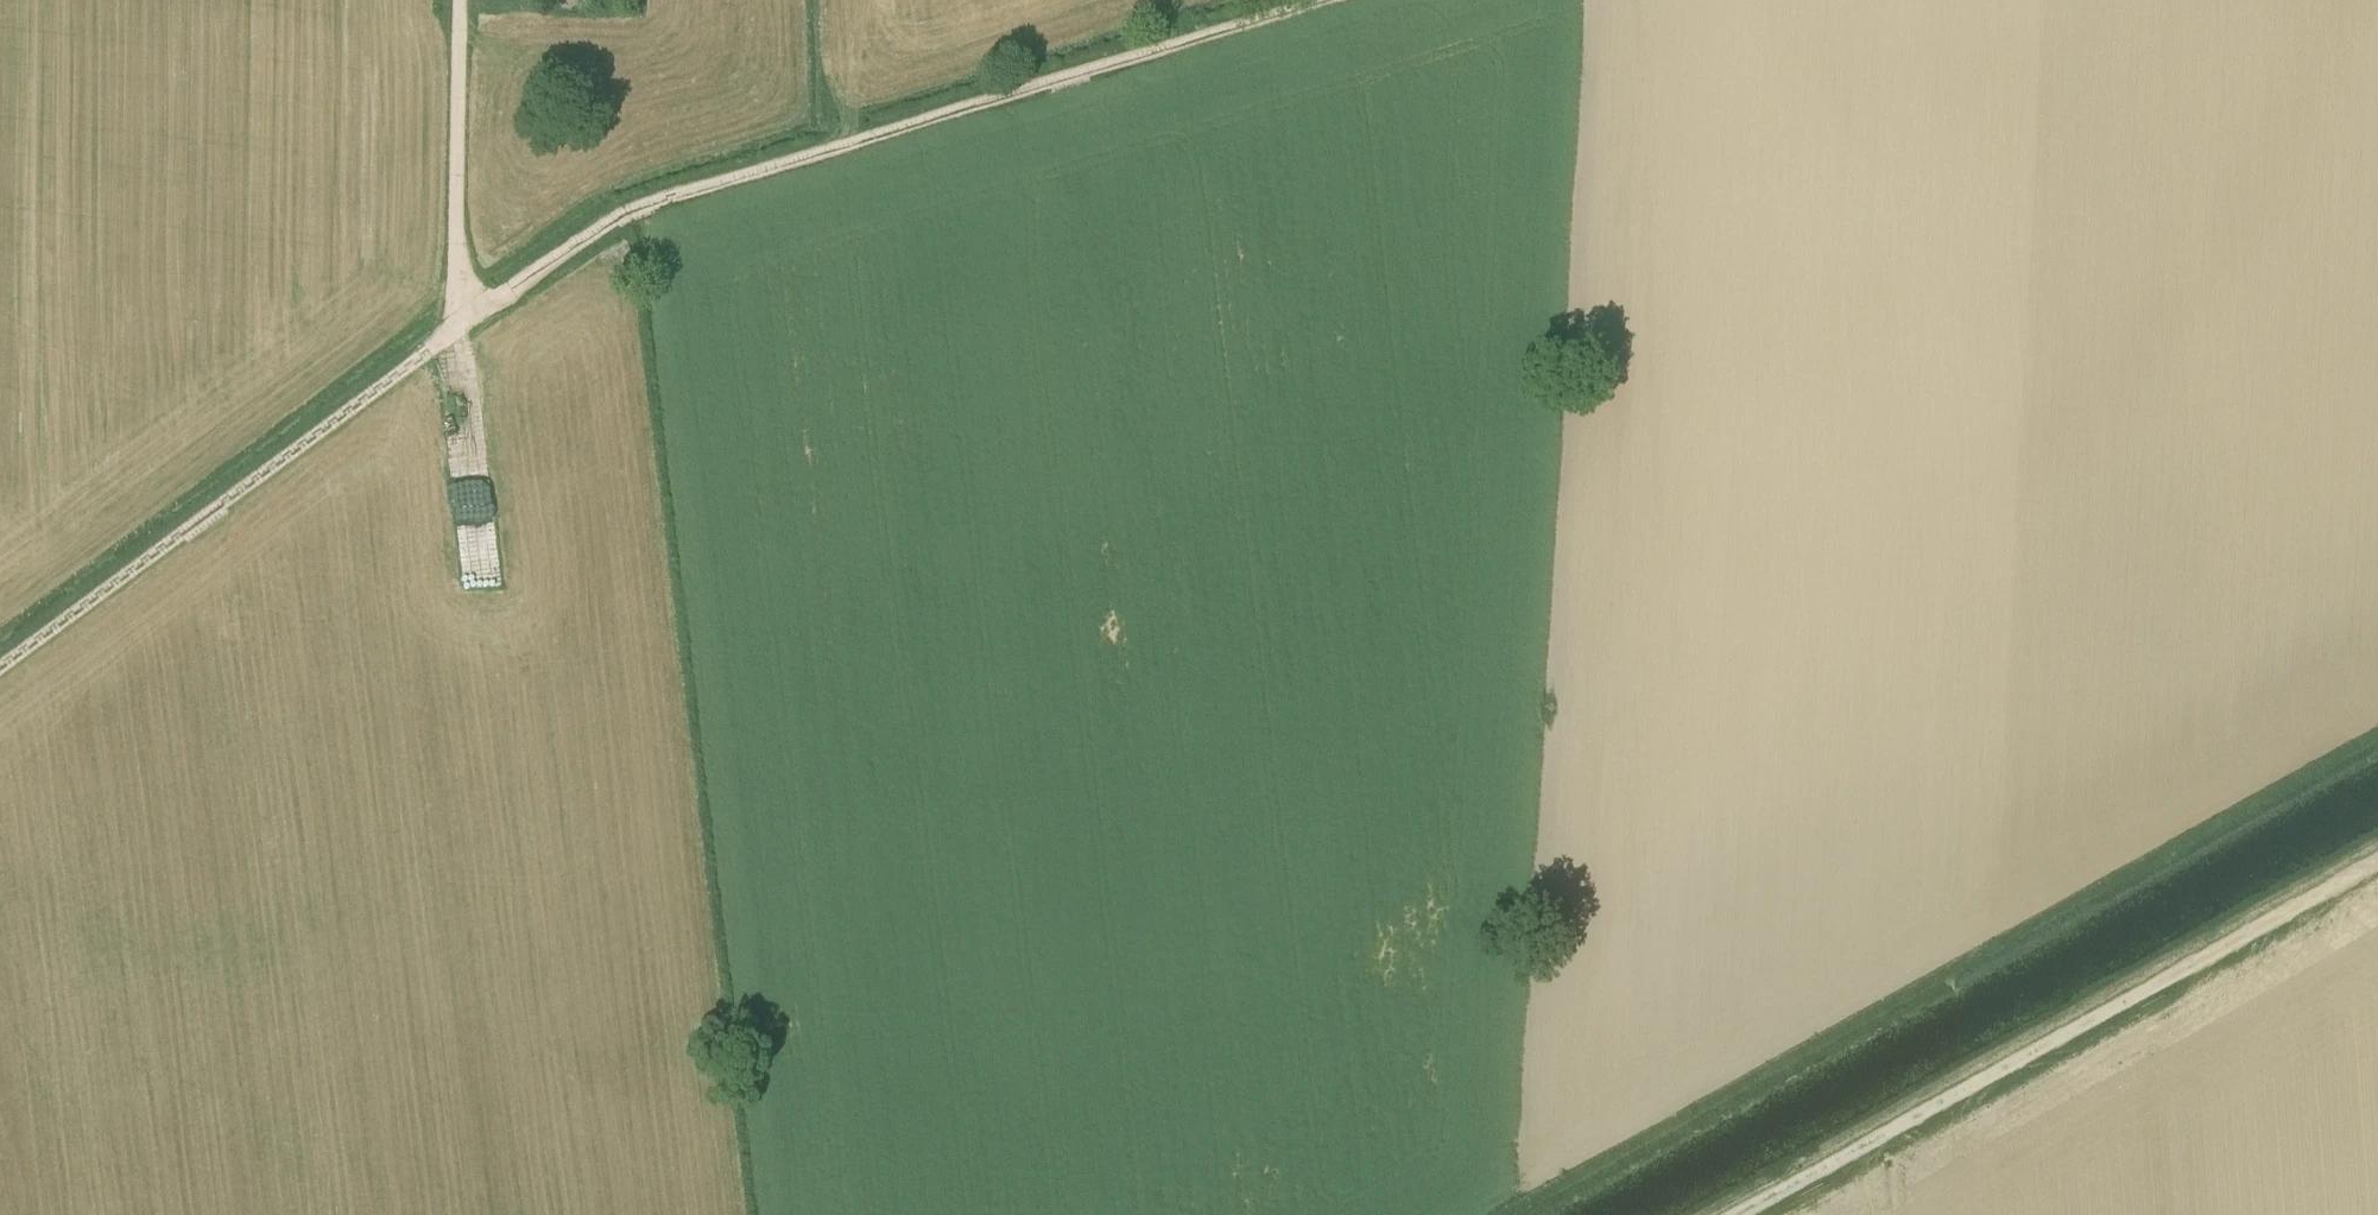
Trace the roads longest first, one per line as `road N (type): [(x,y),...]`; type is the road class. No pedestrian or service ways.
road 1 (track): [(2377,748),(1524,1214)]
road 2 (track): [(1734,1214),(2377,859)]

